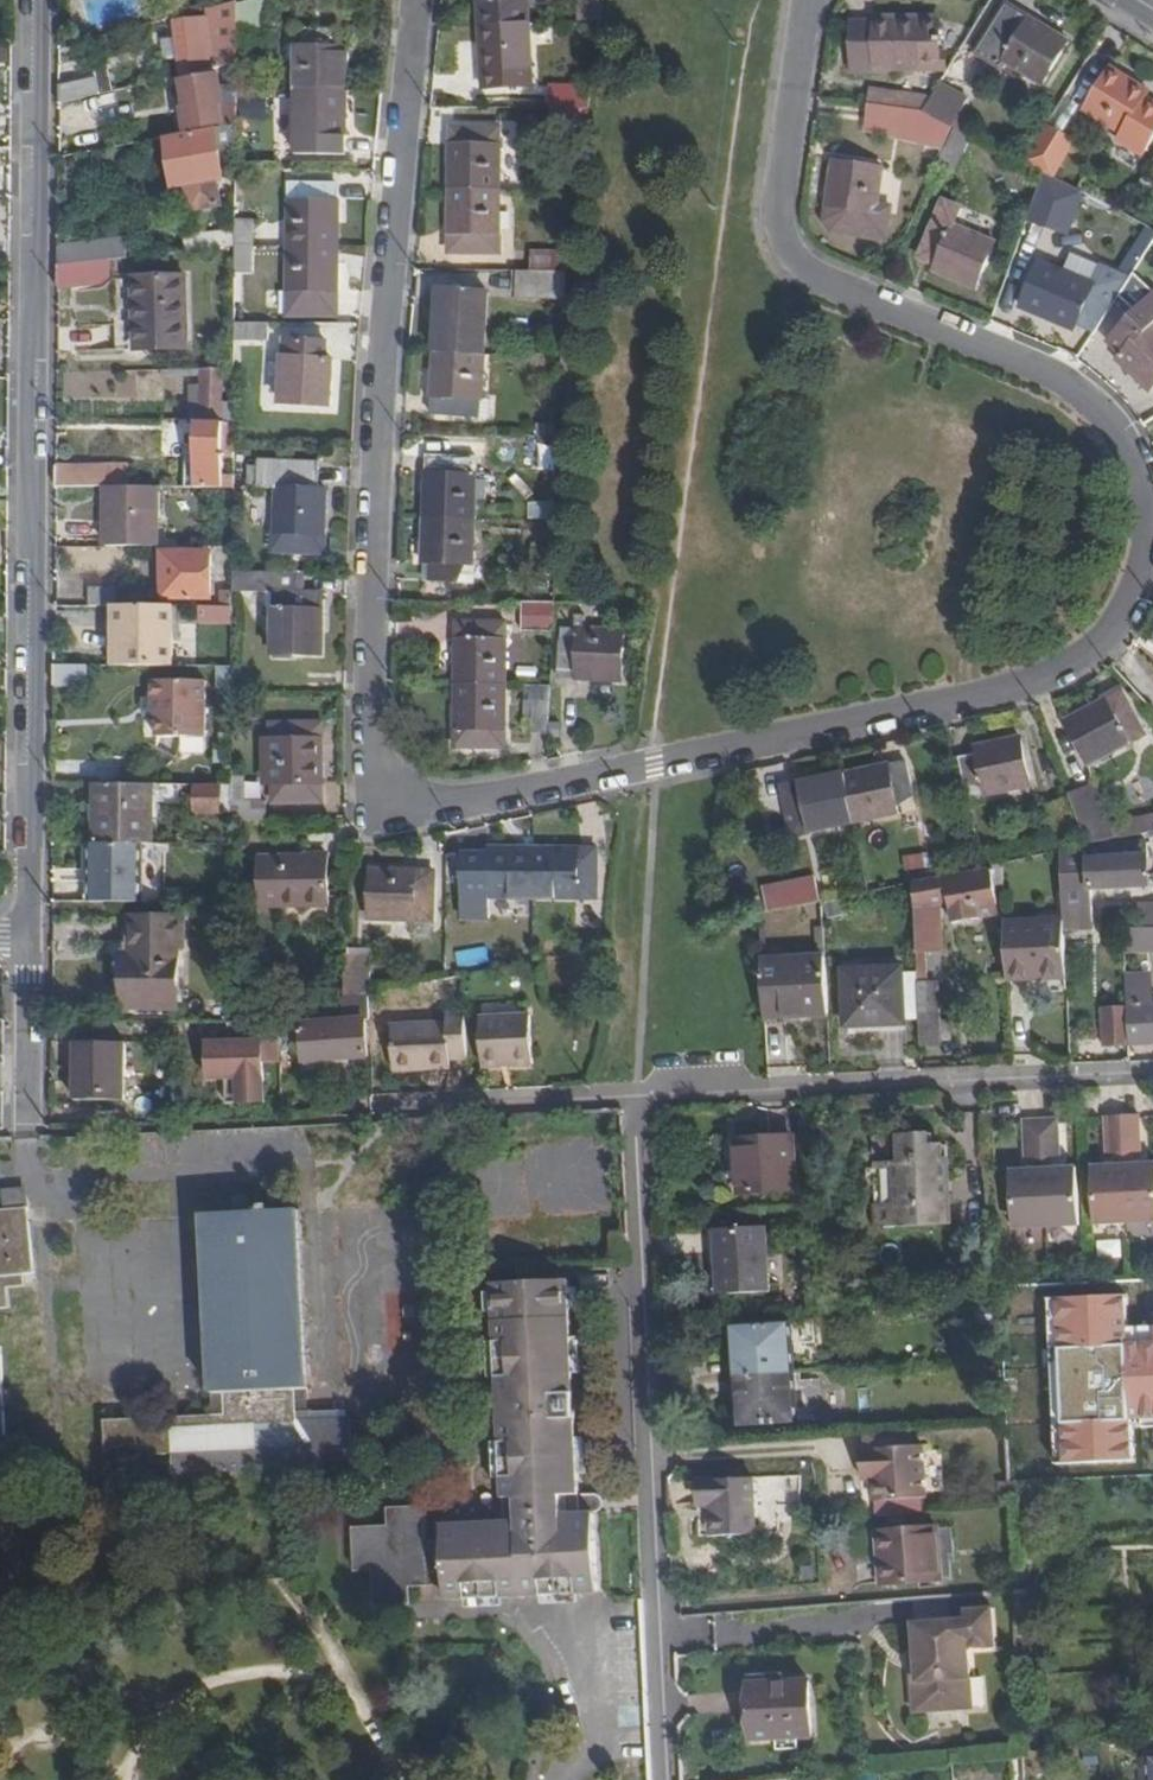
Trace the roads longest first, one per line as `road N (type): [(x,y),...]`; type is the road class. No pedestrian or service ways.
road 1 (residential): [(412,0),(381,298),(372,656),(376,754),(391,795),(432,808),(1042,680),(1092,649),(1128,592),(1139,525),(1132,466),(1096,412),(1041,377),(788,266),(765,223),(800,0)]
road 2 (residential): [(26,936),(29,0)]
road 3 (residential): [(665,1779),(638,1098)]
road 4 (residential): [(1152,1076),(638,1098)]
road 5 (residential): [(638,1098),(376,1112)]
road 6 (unclassified): [(26,936),(23,1132)]

